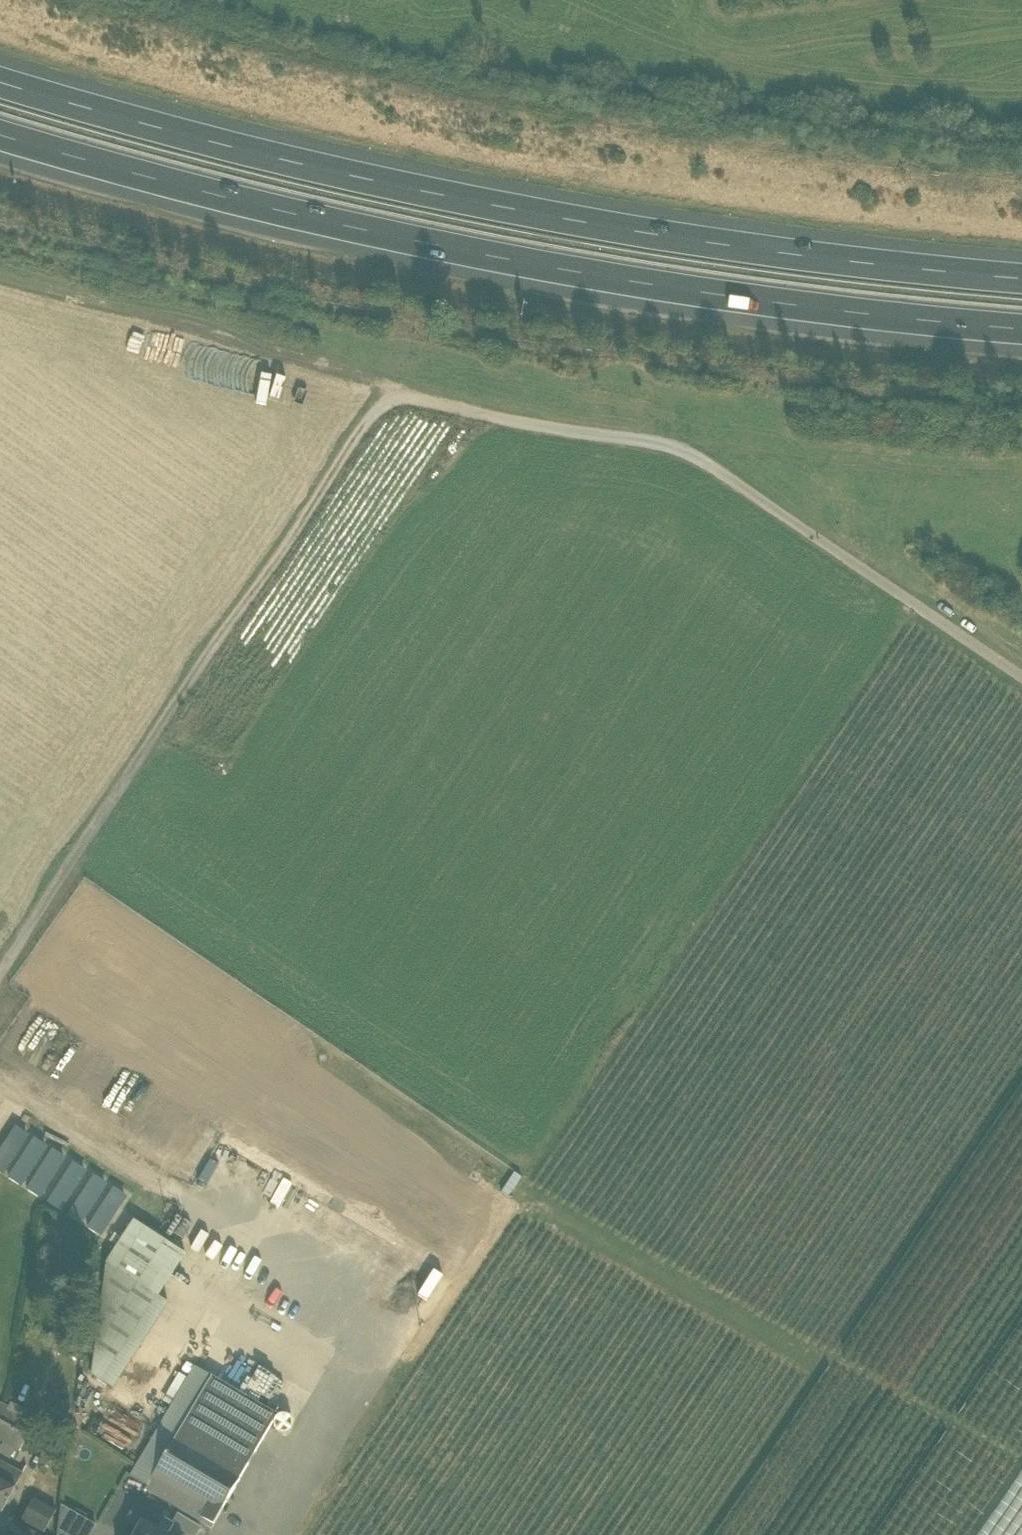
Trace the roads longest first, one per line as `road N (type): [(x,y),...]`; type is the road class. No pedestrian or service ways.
road 1 (track): [(1021,679),(684,450),(385,397),(0,971)]
road 2 (motorway): [(1021,276),(624,229),(339,168),(0,75)]
road 3 (motorway): [(0,128),(572,271),(893,317),(1021,326)]
road 4 (track): [(0,276),(388,381),(385,397)]

